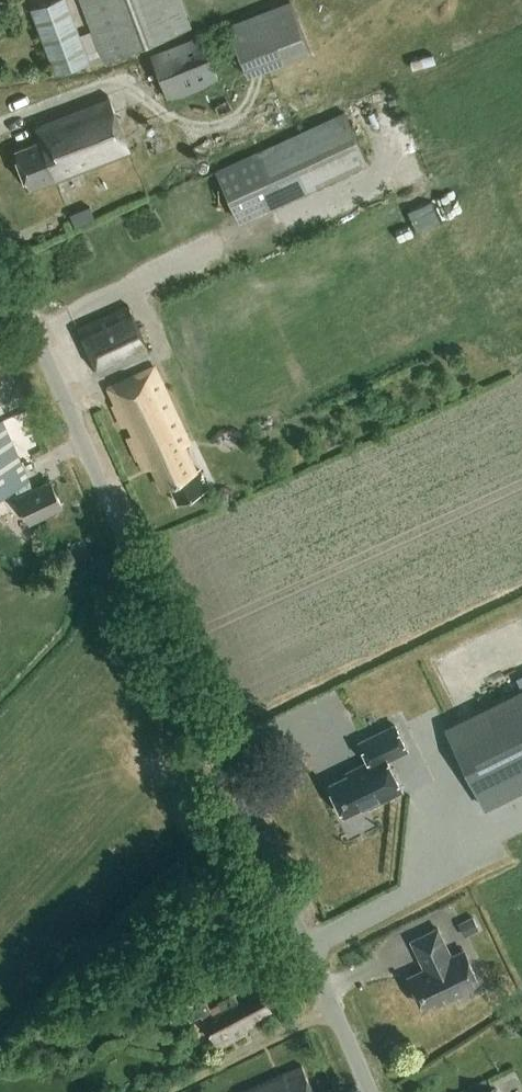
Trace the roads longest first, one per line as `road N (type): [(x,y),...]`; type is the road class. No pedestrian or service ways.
road 1 (unclassified): [(371,1091),(0,238)]

